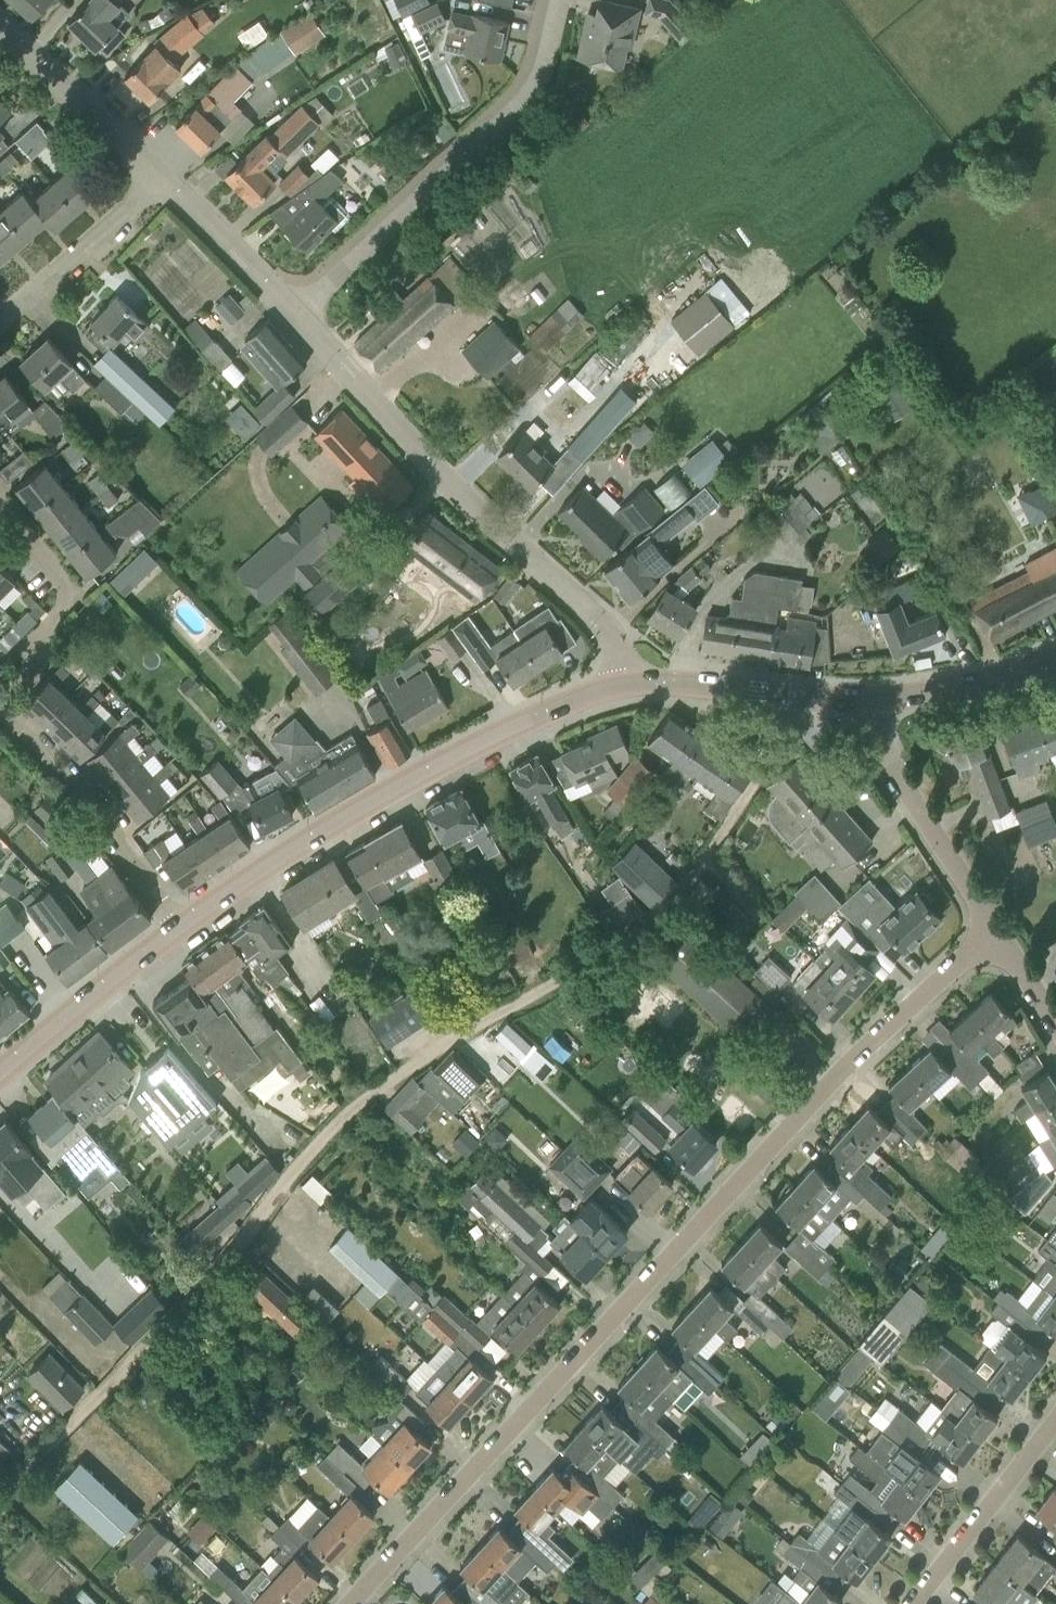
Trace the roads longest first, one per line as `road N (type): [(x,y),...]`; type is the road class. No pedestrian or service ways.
road 1 (residential): [(361,1603),(993,925)]
road 2 (residential): [(182,926),(77,785),(8,720),(7,695),(68,629),(73,603),(0,514)]
road 3 (secondary): [(182,926),(365,802),(552,711),(632,684)]
road 4 (residential): [(632,684),(603,631),(295,311)]
road 5 (residential): [(295,311),(498,123),(537,61),(554,0)]
road 6 (residential): [(993,925),(857,701)]
road 7 (secondary): [(0,1074),(182,926)]
road 8 (secondary): [(857,701),(632,684)]
road 9 (residential): [(162,181),(0,26)]
road 10 (residential): [(916,1603),(1055,1428)]
road 11 (residential): [(0,322),(162,181)]
road 12 (secondary): [(1055,661),(857,701)]
road 13 (residential): [(295,311),(162,181)]
road 14 (residential): [(1055,1028),(993,925)]

